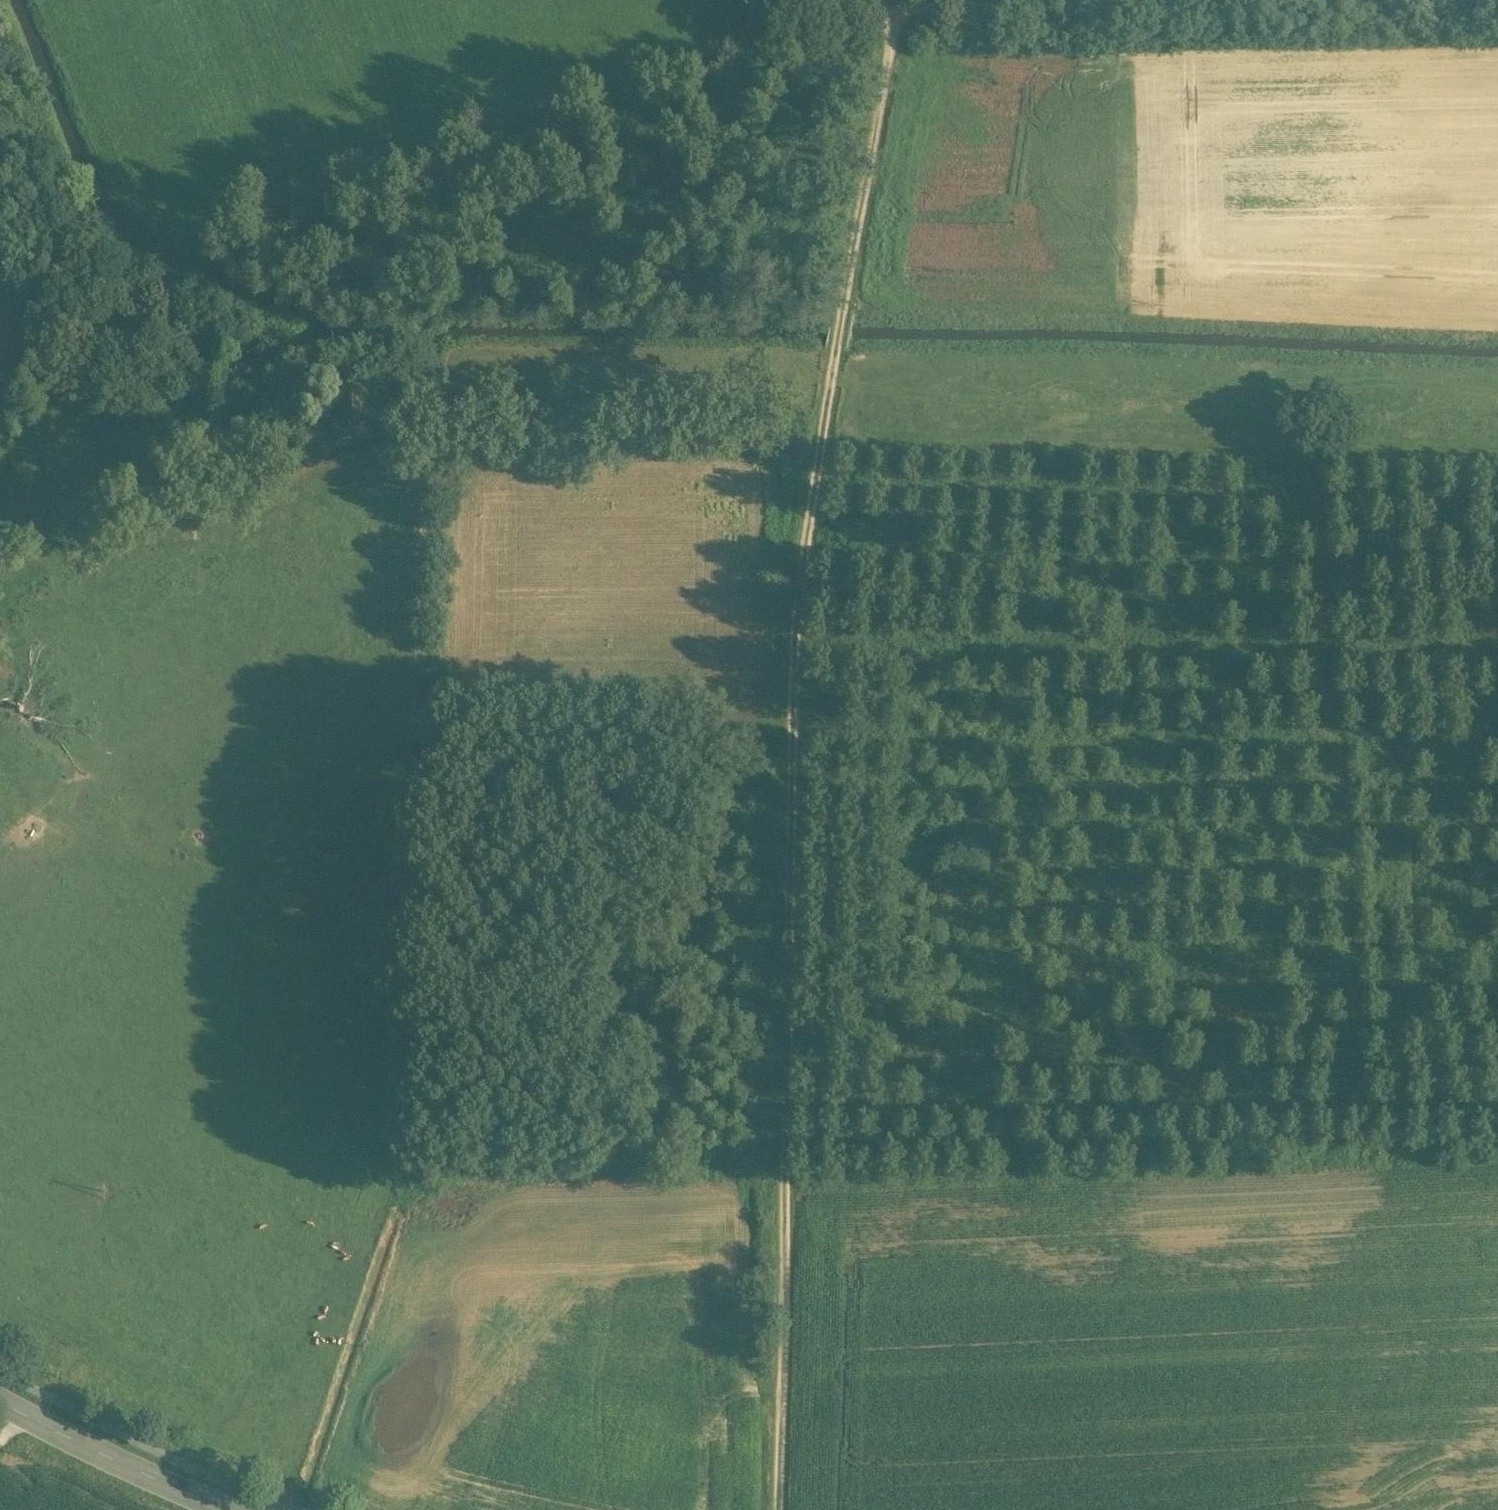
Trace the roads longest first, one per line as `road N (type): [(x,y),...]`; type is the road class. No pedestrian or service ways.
road 1 (track): [(771,1509),(794,591),(893,9)]
road 2 (track): [(766,0),(893,9),(1497,0)]
road 3 (secondary): [(0,1401),(227,1509)]

